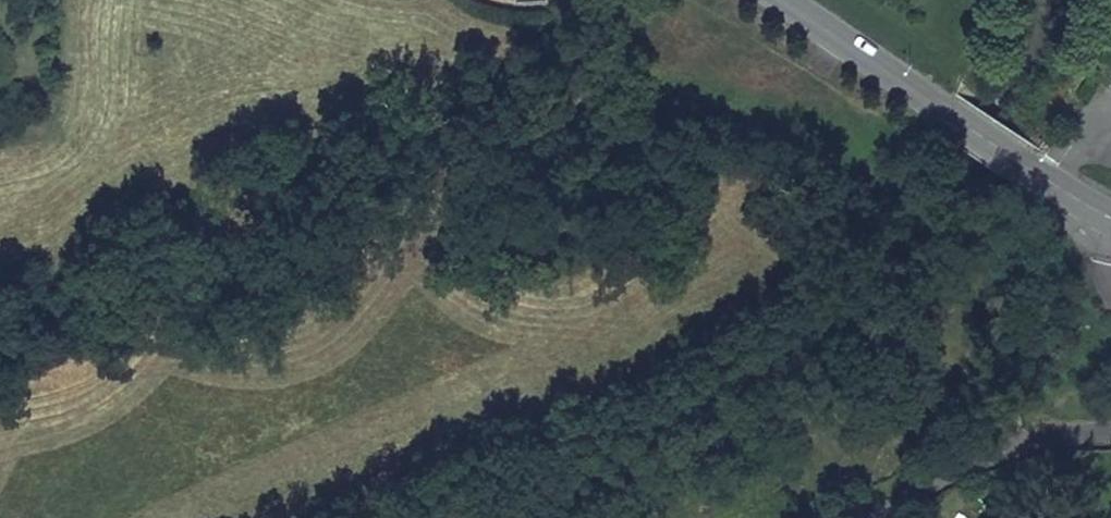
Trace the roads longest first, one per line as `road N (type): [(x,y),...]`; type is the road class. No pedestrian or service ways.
road 1 (tertiary): [(787,0),(1110,218)]
road 2 (residential): [(1110,432),(990,439),(864,517)]

